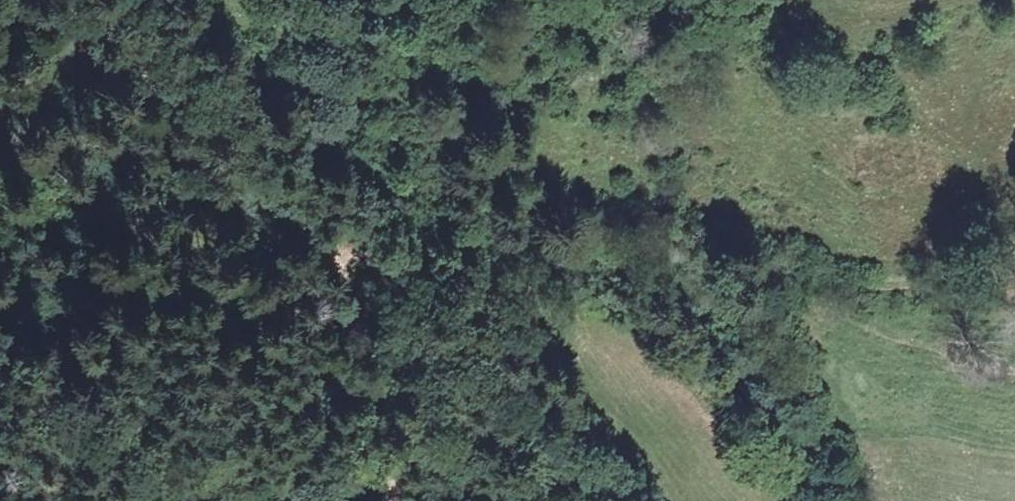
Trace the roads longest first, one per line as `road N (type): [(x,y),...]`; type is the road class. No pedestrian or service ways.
road 1 (track): [(804,500),(783,431),(690,303),(650,273),(542,232),(501,182)]
road 2 (track): [(394,500),(384,431),(357,348),(355,298),(374,264),(501,182)]
road 3 (track): [(572,500),(535,451),(492,415),(402,359),(357,348)]
road 4 (track): [(501,182),(499,137),(510,105),(529,80),(638,0)]

